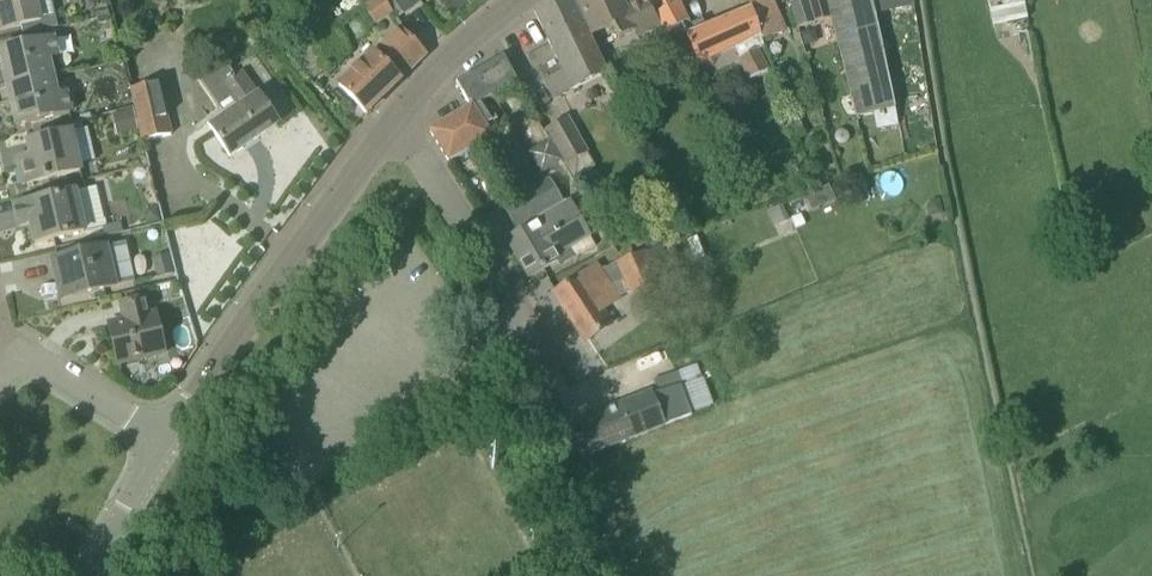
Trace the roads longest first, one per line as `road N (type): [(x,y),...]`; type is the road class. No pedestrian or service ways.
road 1 (tertiary): [(165,436),(397,116)]
road 2 (residential): [(555,365),(397,116)]
road 3 (tertiary): [(397,116),(461,43),(523,0)]
road 4 (residential): [(165,436),(22,353)]
road 5 (tertiary): [(94,575),(165,436)]

